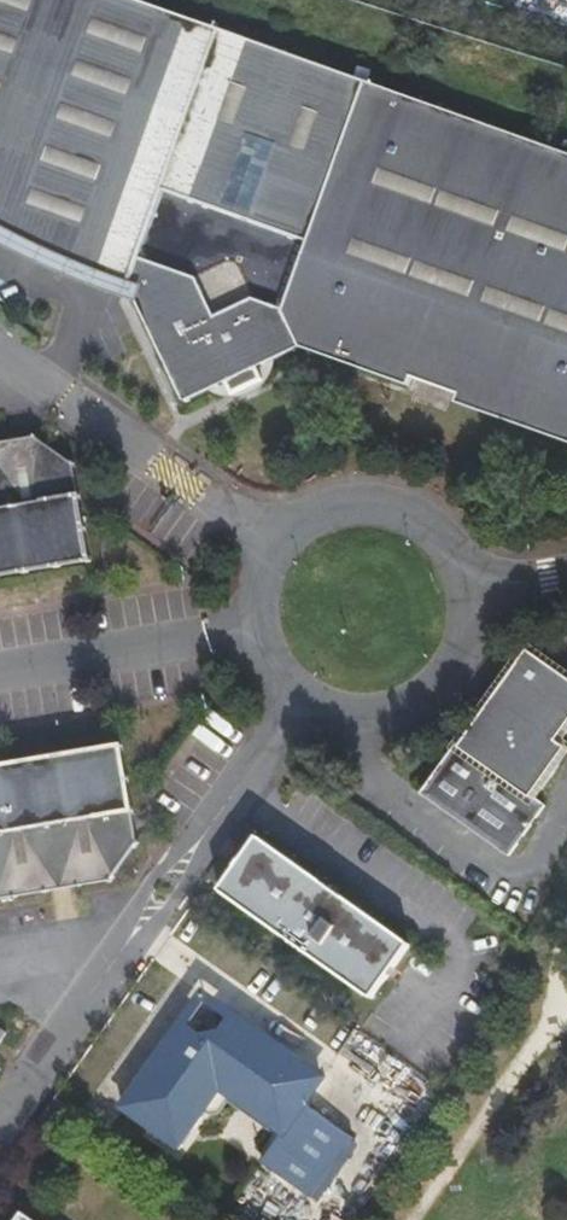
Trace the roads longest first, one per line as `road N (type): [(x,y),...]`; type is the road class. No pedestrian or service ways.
road 1 (unclassified): [(462,559),(439,529),(408,508),(371,498),(334,501),(299,516),(271,542),(256,568),(249,626),(257,655),(294,702),(358,723),(422,706),(465,655),(474,622)]

